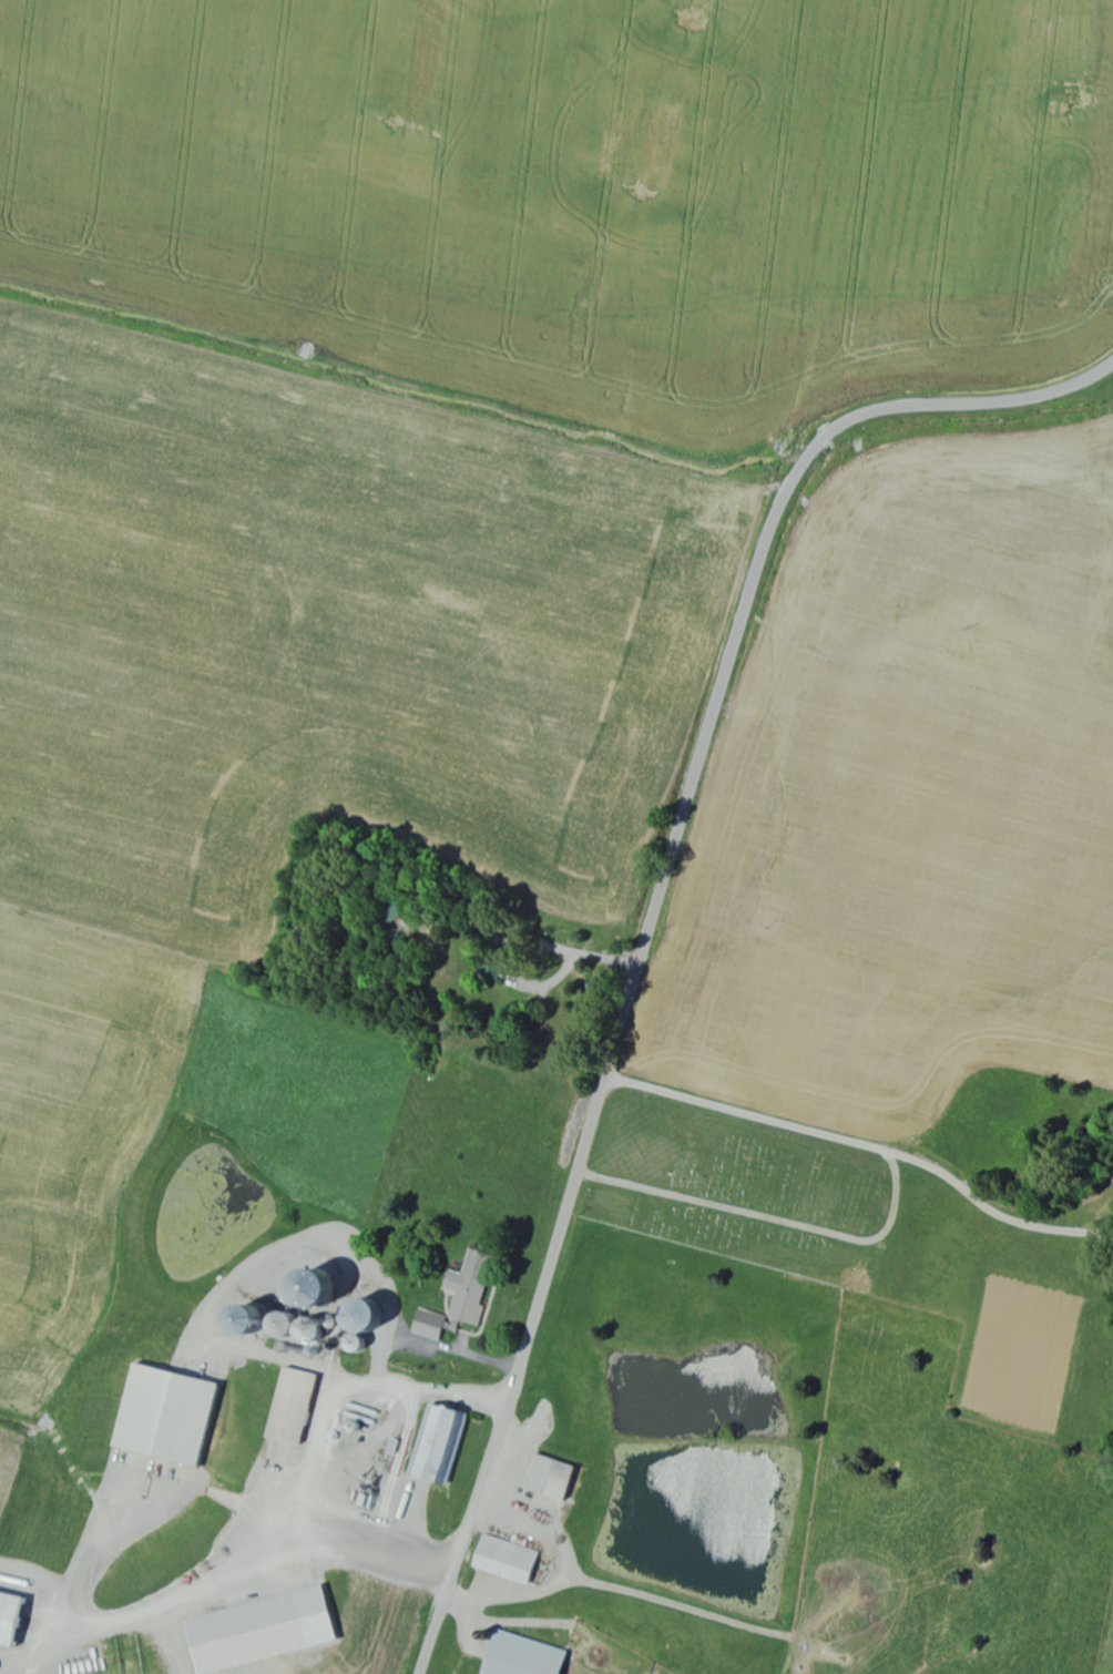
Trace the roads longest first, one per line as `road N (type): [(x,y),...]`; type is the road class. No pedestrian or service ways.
road 1 (residential): [(421,1673),(755,578),(789,492),(820,446),(864,417),(1050,392),(1112,361)]

